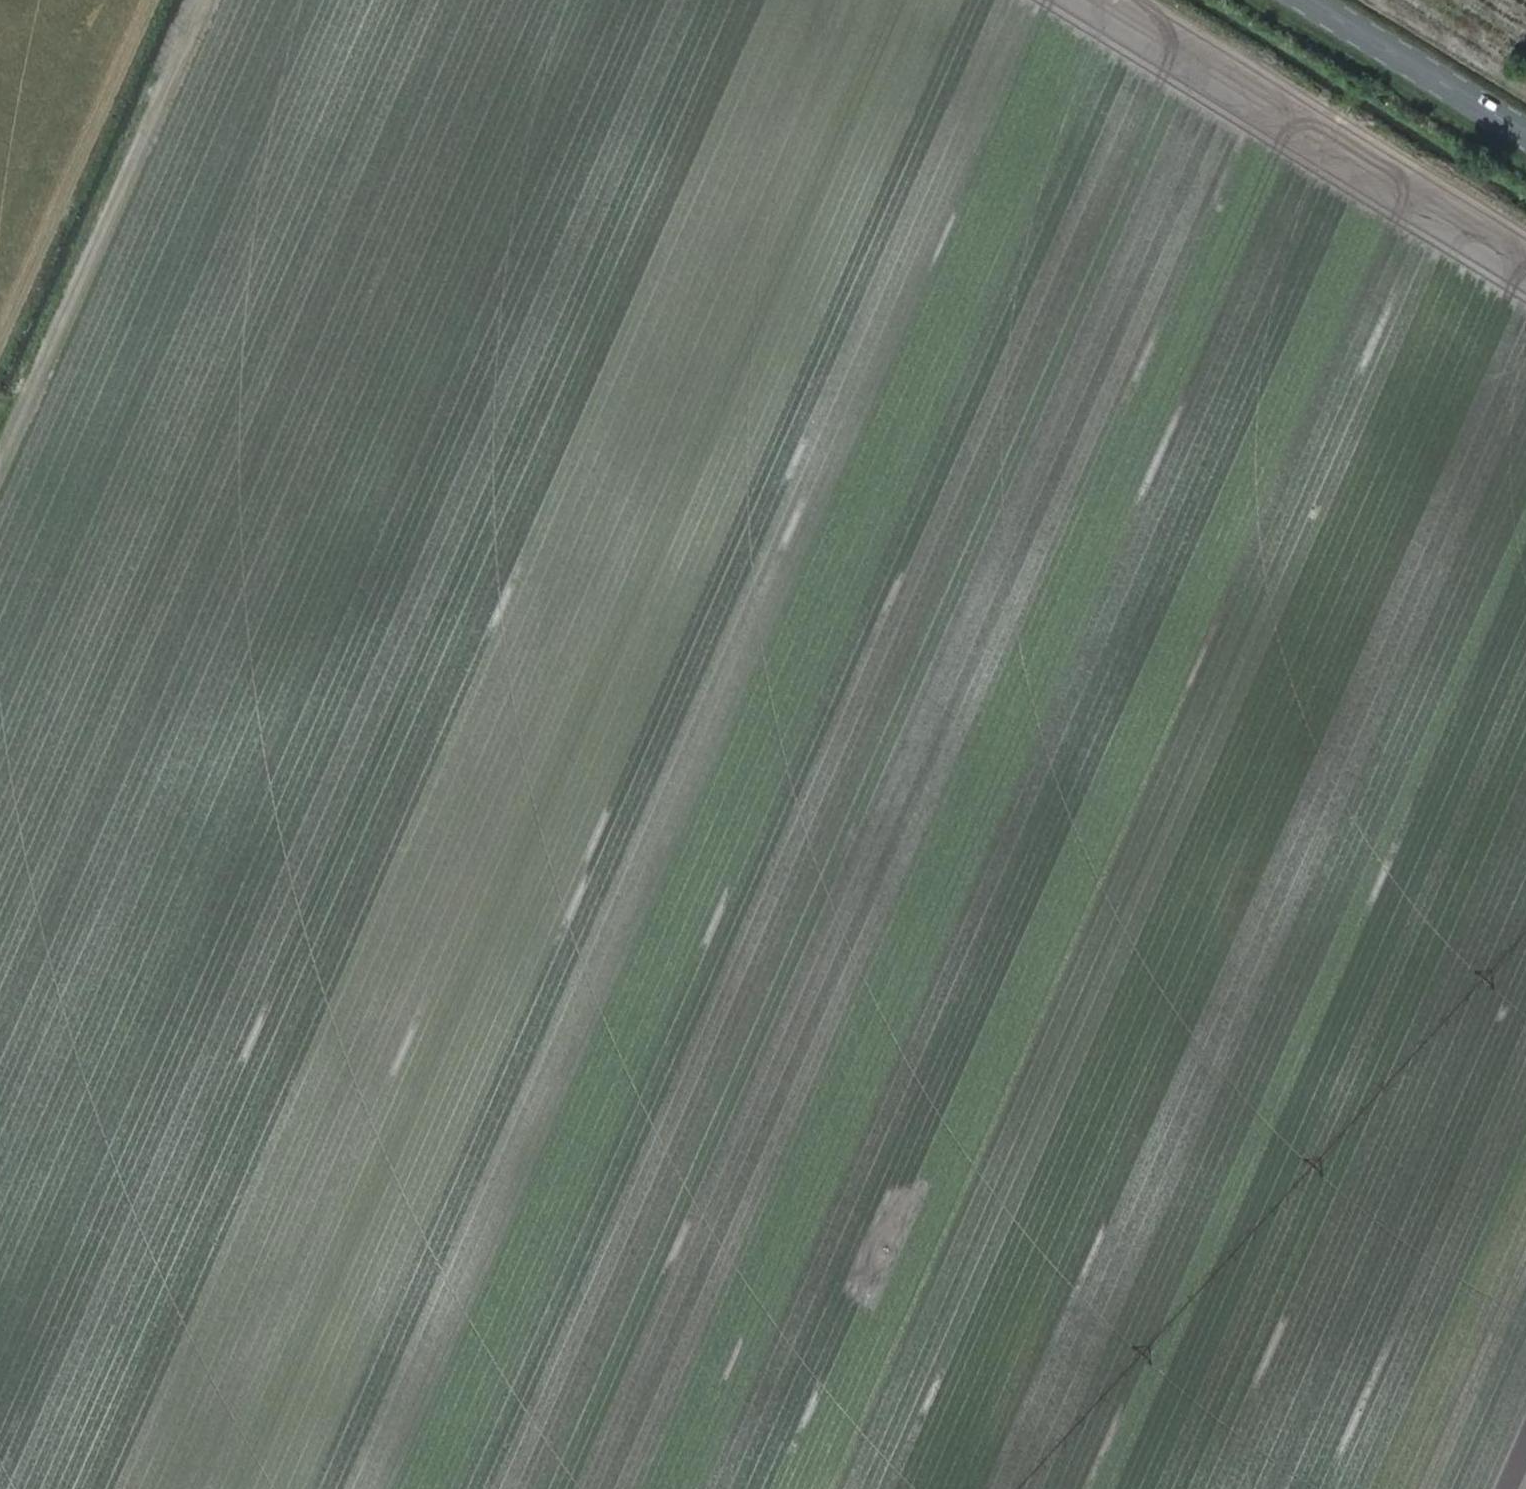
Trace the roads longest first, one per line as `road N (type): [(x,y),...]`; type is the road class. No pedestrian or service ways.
road 1 (secondary): [(1285,0),(1525,149)]

